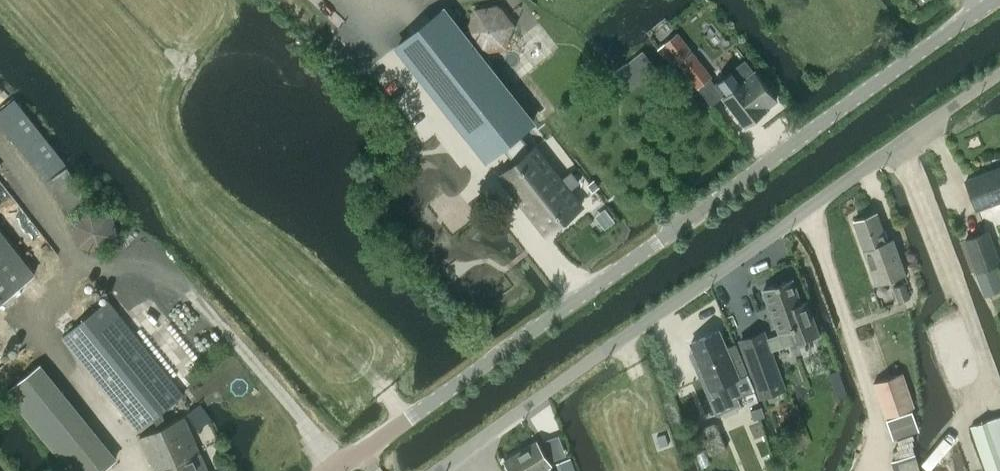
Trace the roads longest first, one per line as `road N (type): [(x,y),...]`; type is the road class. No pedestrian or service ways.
road 1 (tertiary): [(994,0),(360,452)]
road 2 (unclassified): [(439,470),(999,72)]

